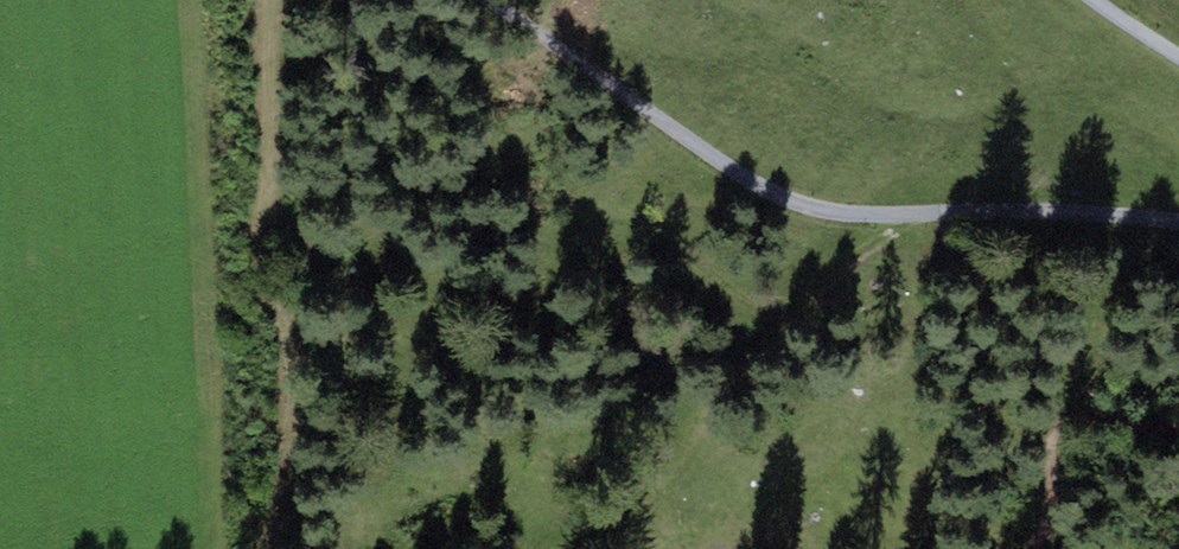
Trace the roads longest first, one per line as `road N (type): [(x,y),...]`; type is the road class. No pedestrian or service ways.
road 1 (track): [(1178,219),(1093,205),(921,216),(825,213),(742,176),(497,0)]
road 2 (track): [(270,0),(270,143),(255,267),(288,333),(306,426),(281,527),(266,548)]
road 3 (track): [(518,548),(661,454),(808,293),(921,216)]

